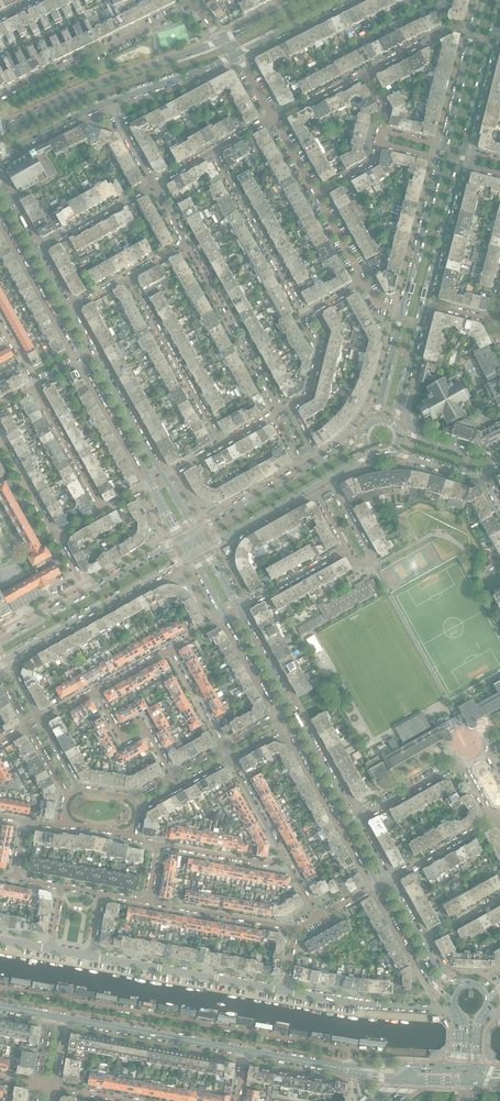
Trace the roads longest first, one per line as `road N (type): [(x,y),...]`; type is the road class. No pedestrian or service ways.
road 1 (secondary): [(356,821),(239,608)]
road 2 (secondary): [(223,40),(0,125)]
road 3 (tertiary): [(8,659),(191,557)]
road 4 (residential): [(91,955),(284,990)]
road 5 (residential): [(279,412),(186,244)]
road 6 (residential): [(127,277),(221,444)]
road 7 (residential): [(213,151),(303,316)]
road 8 (residential): [(356,821),(459,764),(495,818)]
road 9 (tertiary): [(245,1050),(66,1018)]
road 10 (secondary): [(288,726),(377,884)]
road 11 (residential): [(284,990),(454,1010)]
road 12 (secondary): [(3,215),(84,360)]
road 13 (tertiary): [(440,158),(402,311)]
road 14 (residential): [(295,929),(148,901)]
road 15 (tertiary): [(426,303),(461,163)]
road 16 (secondary): [(377,884),(432,983),(454,1002)]
road 17 (residential): [(35,386),(103,510)]
road 18 (secondary): [(163,477),(94,354)]
road 19 (secondary): [(84,360),(153,482)]
road 20 (secondary): [(109,102),(236,55)]
road 21 (residential): [(154,184),(37,252)]
road 22 (tertiary): [(394,427),(426,303)]
road 23 (residential): [(158,844),(264,863),(282,854)]
road 24 (residential): [(346,548),(356,564),(369,562),(329,480)]
road 25 (residential): [(388,879),(495,818)]
road 26 (residential): [(346,548),(239,608)]
road 27 (tertiary): [(302,470),(195,530)]
road 28 (tertiary): [(206,549),(313,489)]
road 29 (residential): [(193,4),(82,55)]
road 30 (secondary): [(0,154),(109,102)]

